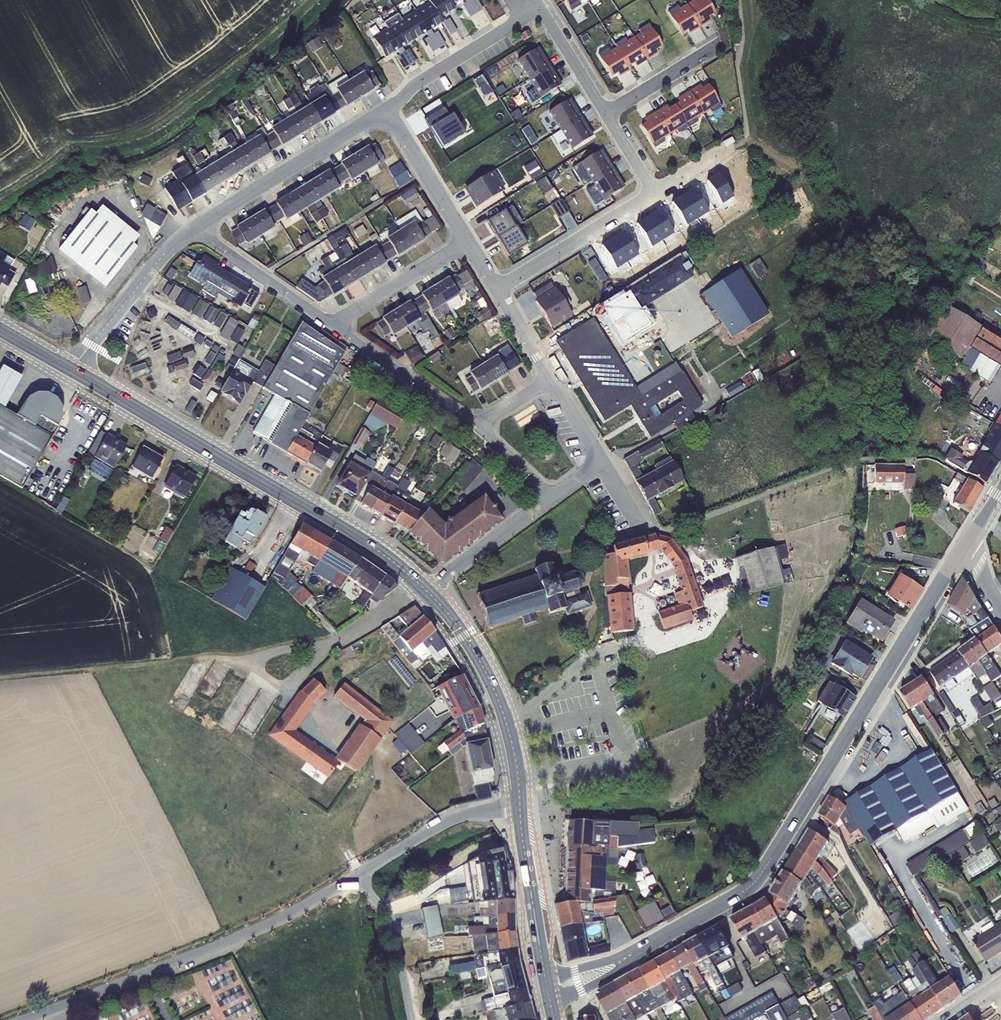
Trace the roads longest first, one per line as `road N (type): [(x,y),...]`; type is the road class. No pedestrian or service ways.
road 1 (tertiary): [(617,963),(752,885),(960,552)]
road 2 (unclassified): [(520,807),(451,818),(250,934),(29,1019)]
road 3 (secondary): [(427,589),(368,546),(72,370)]
road 4 (secondary): [(520,807),(508,726),(489,678),(427,589)]
road 5 (residential): [(386,115),(198,225)]
road 6 (unclassified): [(427,589),(333,643),(247,659)]
road 7 (residential): [(198,225),(166,251),(72,370)]
road 8 (secondary): [(548,997),(520,807)]
road 9 (residential): [(386,115),(409,91),(538,10)]
road 10 (residential): [(654,193),(498,291)]
road 11 (residential): [(480,427),(337,328)]
road 12 (residential): [(337,328),(198,225)]
road 13 (residential): [(548,500),(604,465),(551,382)]
road 14 (residential): [(337,328),(468,240)]
road 15 (residential): [(427,589),(548,500)]
road 16 (residential): [(468,240),(386,115)]
road 17 (residential): [(604,115),(717,44)]
road 18 (residential): [(604,115),(538,10)]

